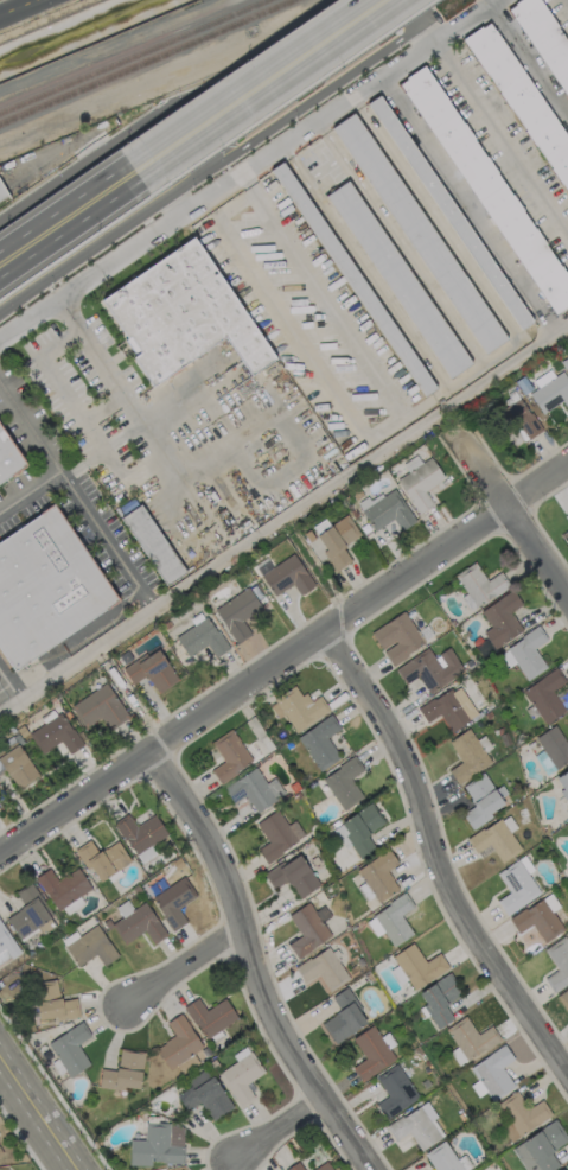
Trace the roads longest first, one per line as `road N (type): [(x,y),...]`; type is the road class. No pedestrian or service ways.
road 1 (residential): [(567,474),(0,852)]
road 2 (residential): [(567,1074),(454,910),(432,807),(337,625)]
road 3 (residential): [(374,1169),(325,1096),(158,740)]
road 4 (primary): [(375,0),(132,171)]
road 5 (residential): [(567,591),(517,505),(476,457)]
road 6 (primary): [(132,171),(0,263)]
road 7 (residential): [(245,935),(116,1005)]
road 8 (residential): [(75,1169),(0,1060)]

